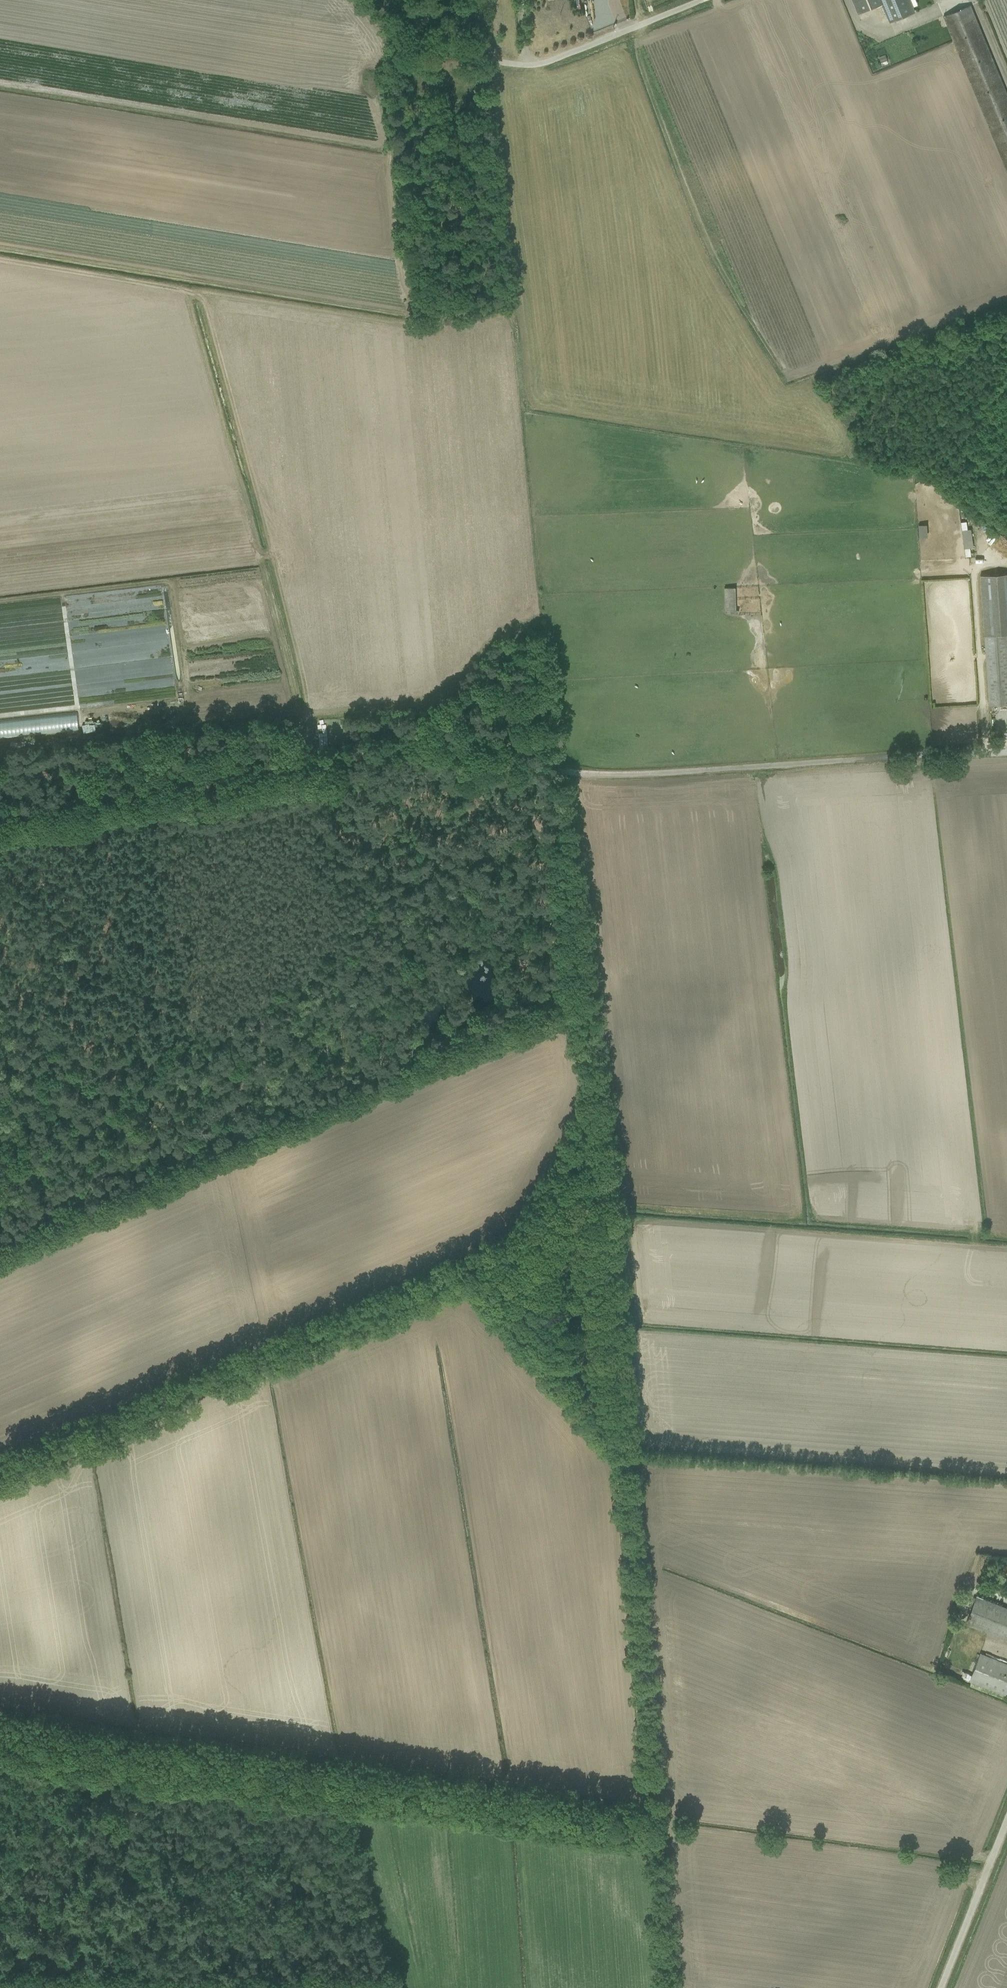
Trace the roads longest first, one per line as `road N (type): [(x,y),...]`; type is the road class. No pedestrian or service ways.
road 1 (track): [(563,772),(507,761),(356,767),(0,817)]
road 2 (unclassified): [(1006,748),(563,772)]
road 3 (unclassified): [(694,0),(539,65),(488,60)]
road 4 (unclassified): [(1006,1824),(942,1987)]

